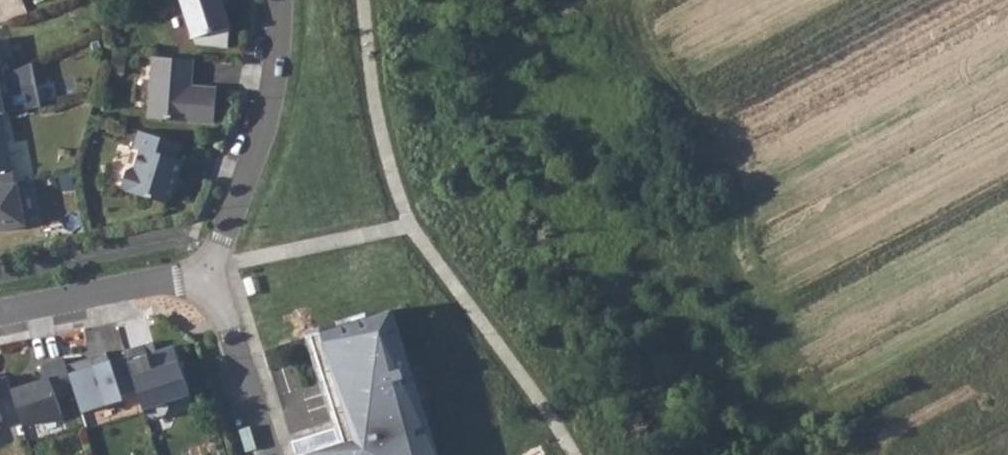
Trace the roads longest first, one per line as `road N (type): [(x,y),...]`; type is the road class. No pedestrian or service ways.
road 1 (residential): [(207,273),(273,86),(277,0)]
road 2 (residential): [(0,315),(207,273)]
road 3 (residential): [(207,273),(268,454)]

